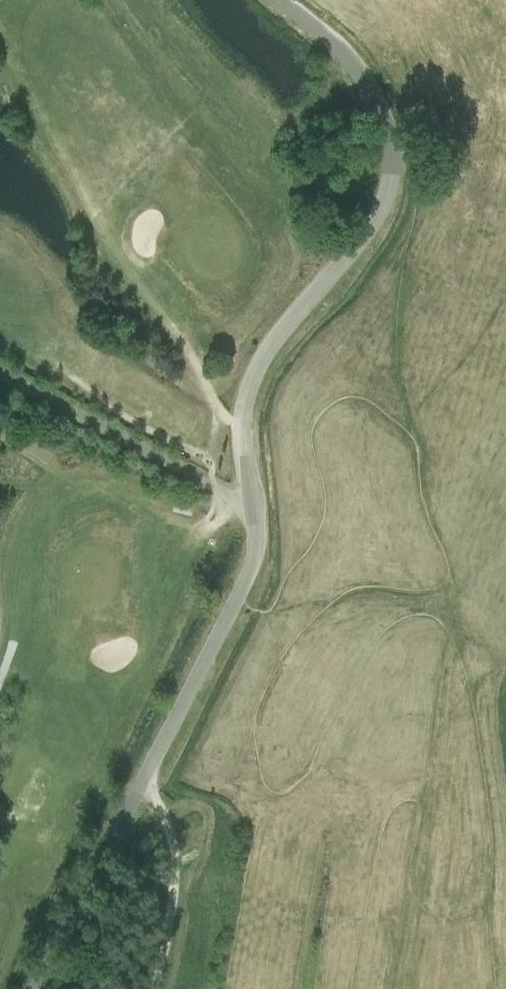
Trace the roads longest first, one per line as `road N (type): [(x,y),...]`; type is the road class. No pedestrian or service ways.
road 1 (unclassified): [(40,988),(254,562),(257,524),(240,446),(256,366),(362,237),(386,188),(392,146),(377,102),(345,54),(281,0)]
road 2 (track): [(139,791),(171,839),(170,910),(152,988)]
road 3 (track): [(218,491),(212,474),(216,410),(175,332)]

